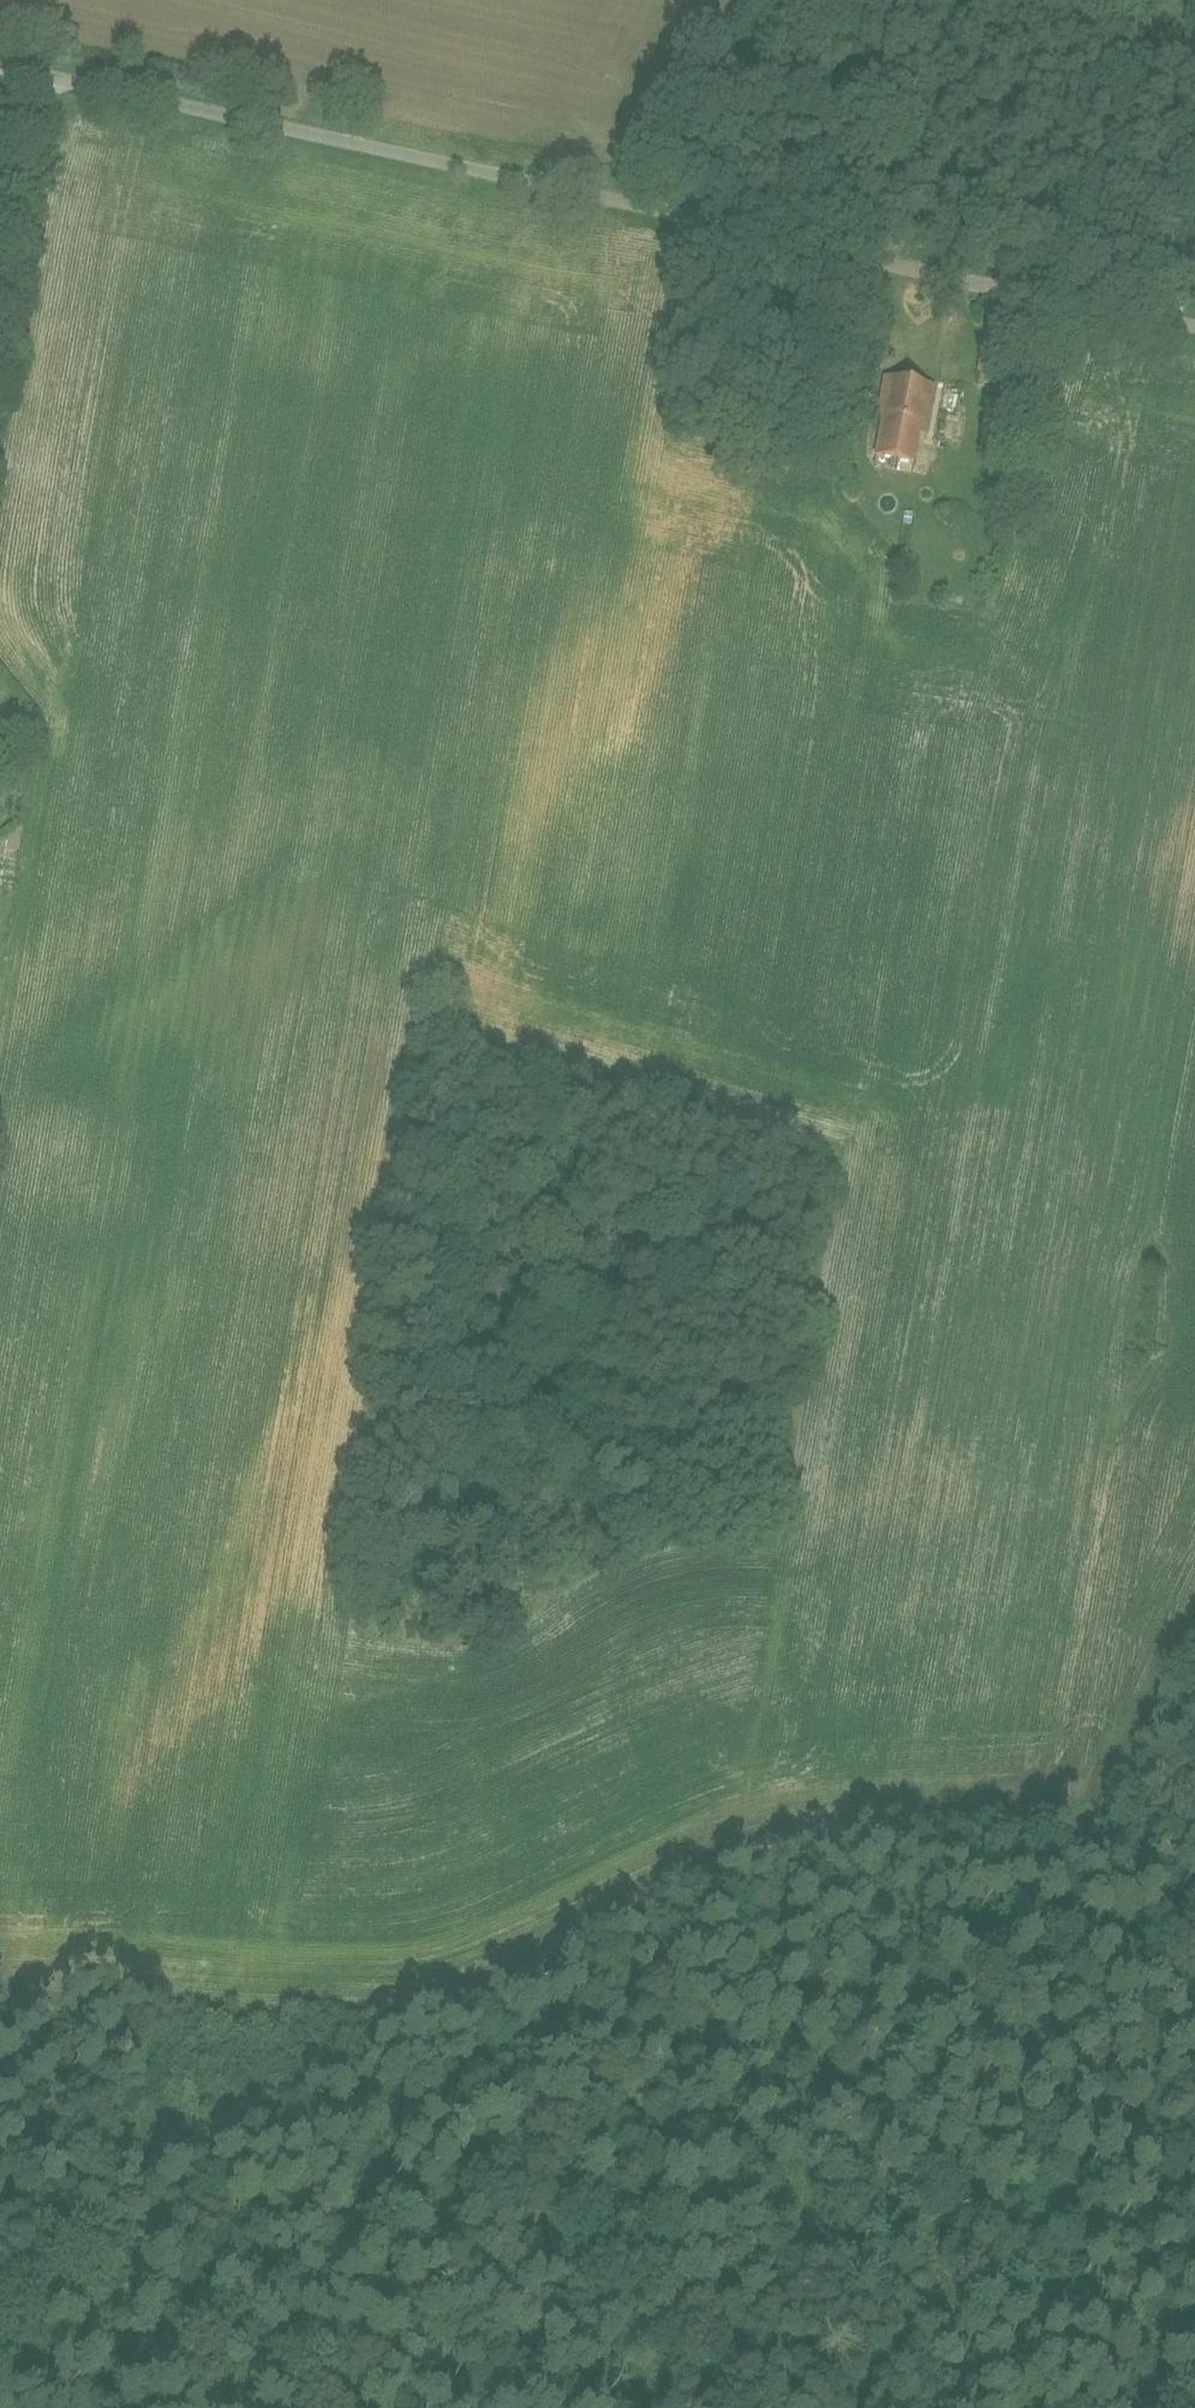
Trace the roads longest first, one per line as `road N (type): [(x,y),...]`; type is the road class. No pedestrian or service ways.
road 1 (unclassified): [(1194,326),(0,68)]
road 2 (track): [(47,78),(0,348)]

